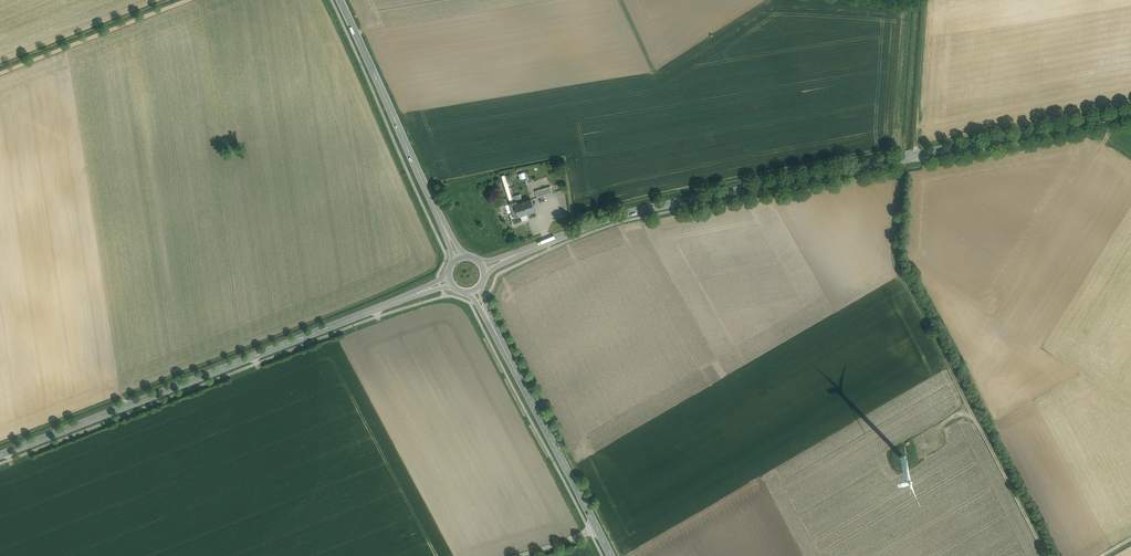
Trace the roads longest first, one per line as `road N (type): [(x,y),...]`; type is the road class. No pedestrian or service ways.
road 1 (secondary): [(1130,113),(633,212),(484,268)]
road 2 (secondary): [(451,281),(0,456)]
road 3 (track): [(900,158),(895,261),(1048,555)]
road 4 (secondary): [(611,555),(475,291)]
road 5 (secondary): [(460,259),(342,0)]
road 6 (track): [(188,0),(0,73)]

